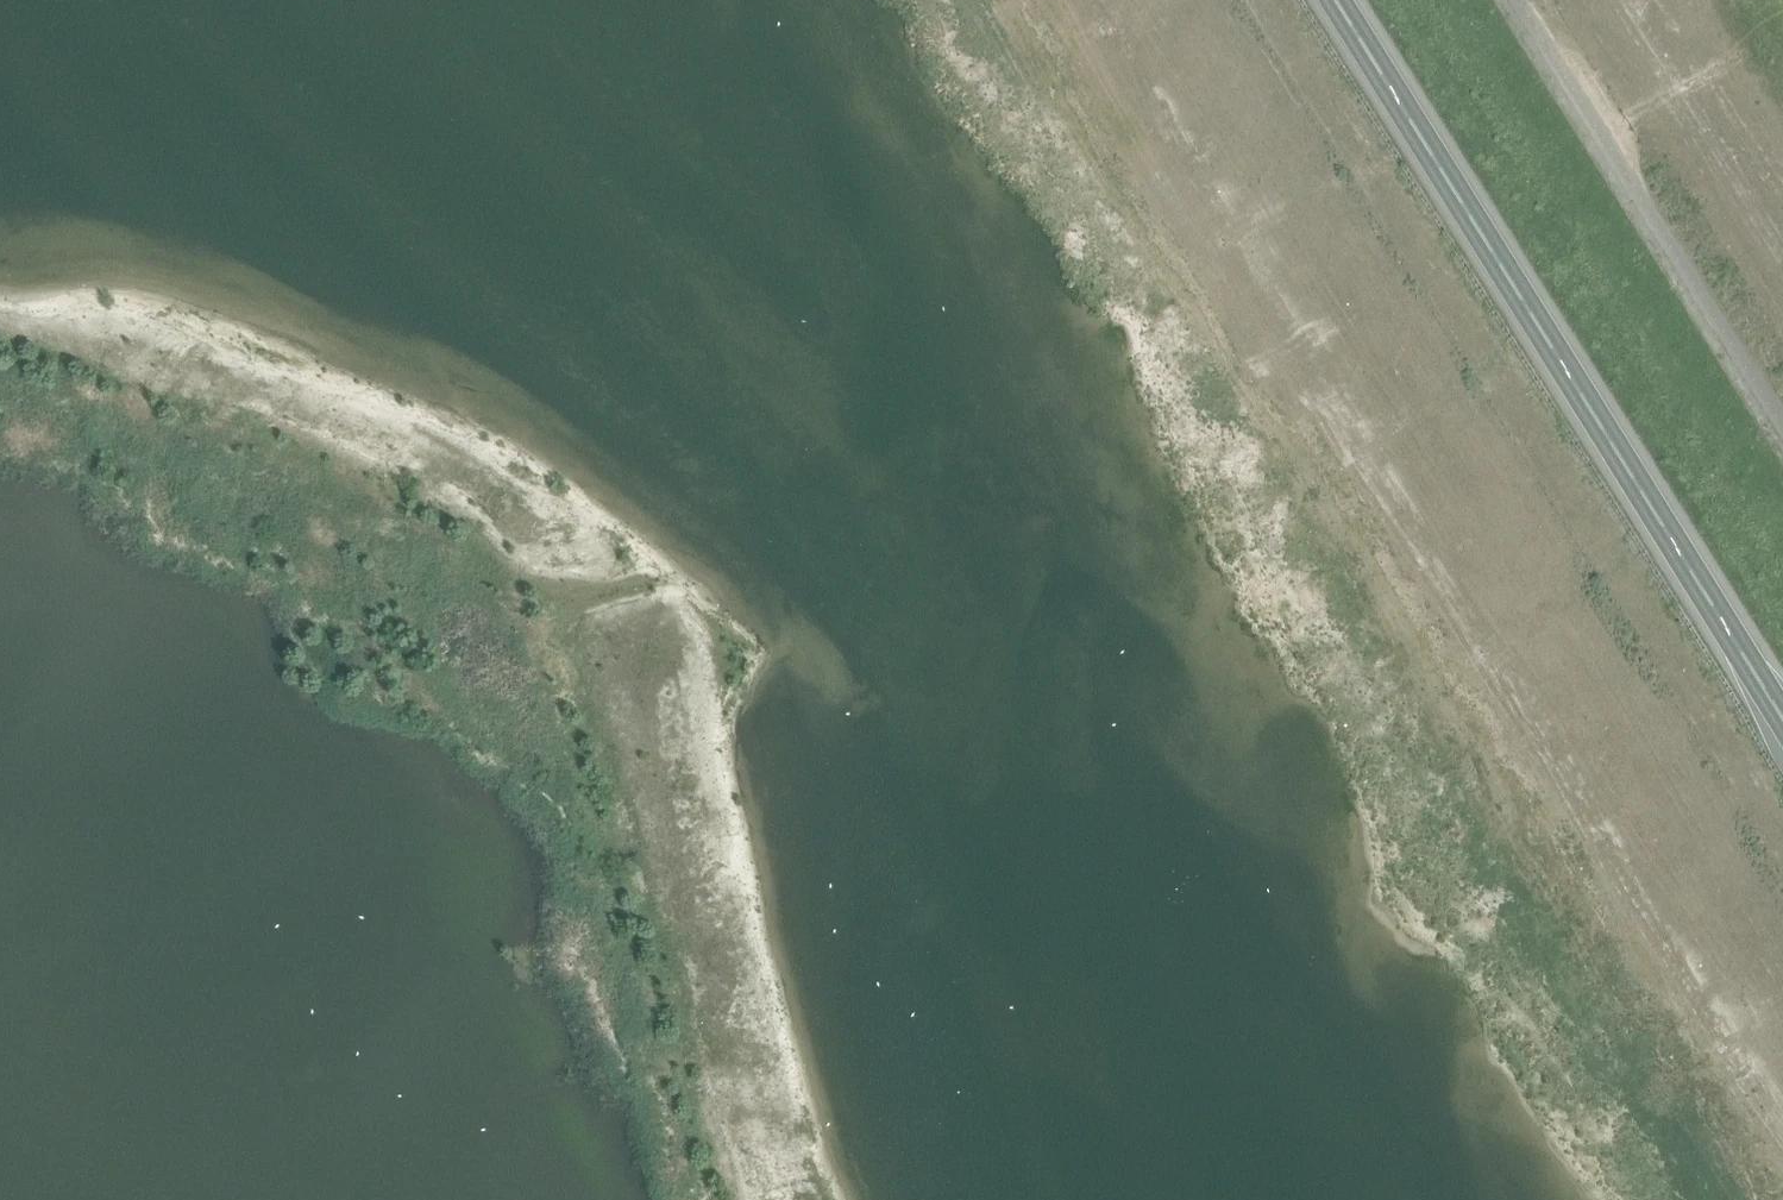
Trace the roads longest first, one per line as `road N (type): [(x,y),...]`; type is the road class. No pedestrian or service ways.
road 1 (trunk): [(1782,720),(1335,0)]

